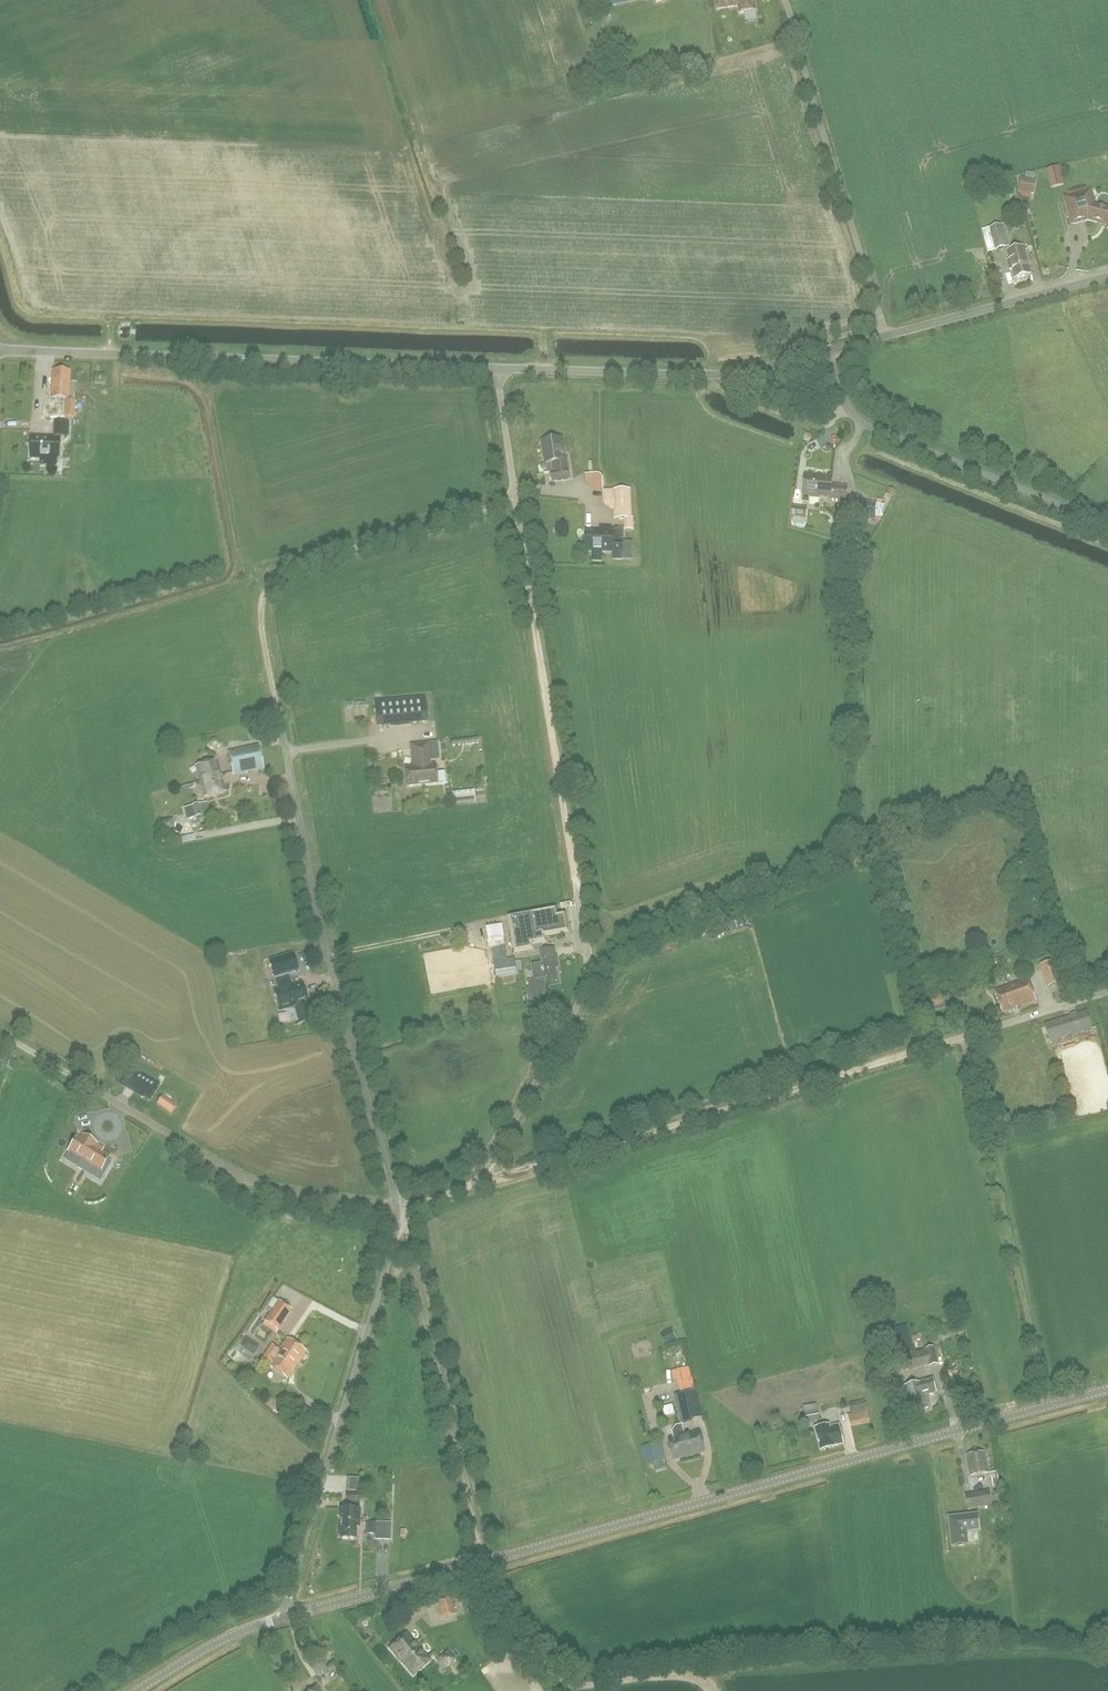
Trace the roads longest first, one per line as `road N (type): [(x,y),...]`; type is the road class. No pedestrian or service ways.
road 1 (tertiary): [(286,1617),(1107,1389)]
road 2 (track): [(397,1208),(484,1562),(507,1616),(569,1685),(697,1675),(715,1690)]
road 3 (unclassified): [(397,1208),(325,940),(277,706)]
road 4 (unclassified): [(500,369),(0,351)]
road 5 (track): [(471,1184),(941,1043)]
road 6 (unclassified): [(286,1617),(402,1224)]
road 7 (unclassified): [(397,1208),(462,1188),(490,1164),(583,993),(589,963),(579,895)]
road 8 (track): [(516,502),(579,895)]
road 9 (unclassified): [(1107,523),(870,428),(845,400),(831,351)]
road 10 (unclassified): [(90,1087),(258,1184),(397,1208)]
road 11 (unclassified): [(831,351),(713,376),(500,369)]
road 12 (unclassified): [(797,38),(886,336)]
road 13 (track): [(516,502),(291,567),(263,597)]
road 14 (unclassified): [(1107,277),(886,336)]
road 15 (unclassified): [(941,1043),(1107,991)]
road 16 (tertiary): [(136,1690),(225,1639),(286,1617)]
road 17 (unclassified): [(500,369),(516,502)]

